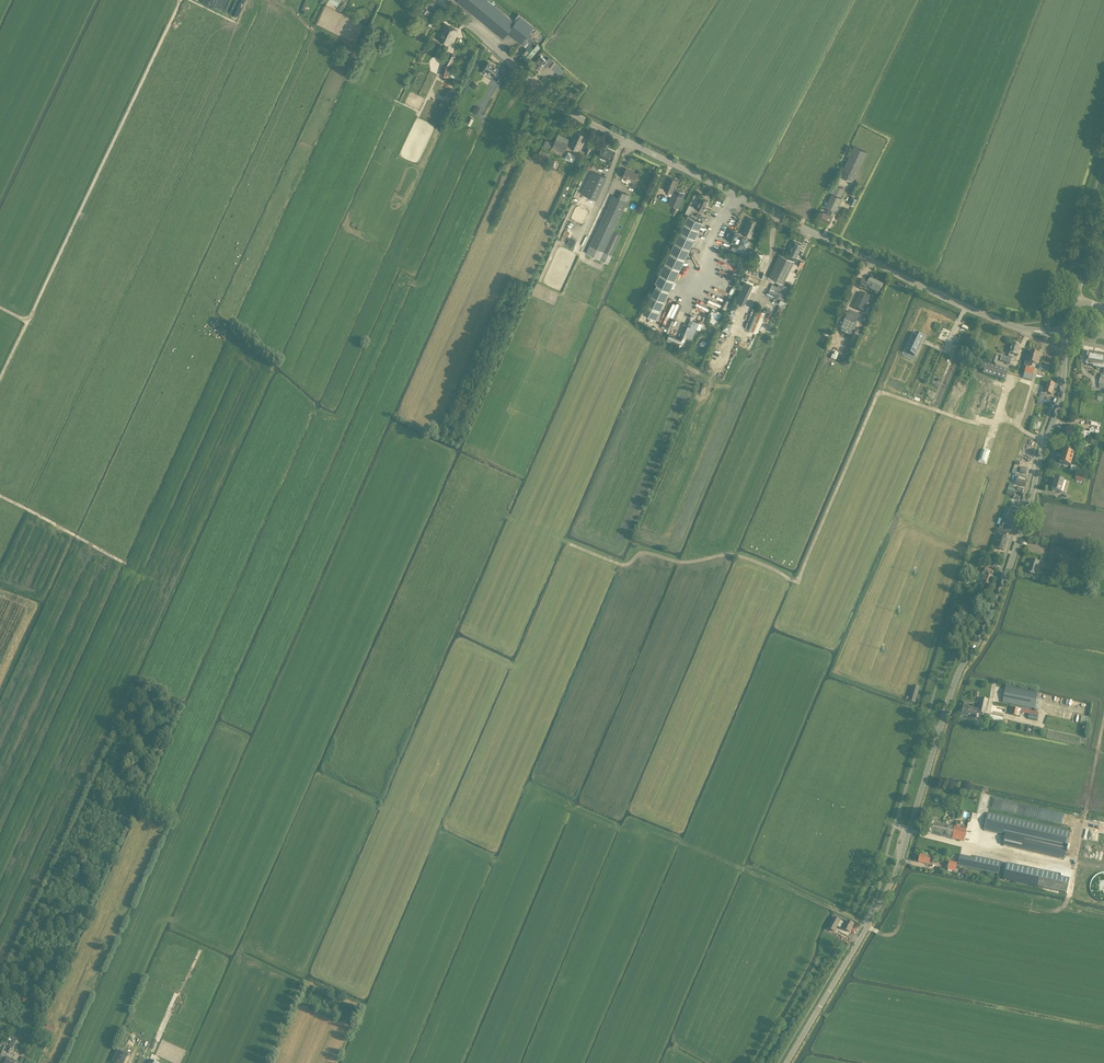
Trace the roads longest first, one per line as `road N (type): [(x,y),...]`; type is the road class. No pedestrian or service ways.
road 1 (tertiary): [(1066,334),(1061,400),(1030,506),(990,624),(945,711),(901,858),(787,1062)]
road 2 (tertiary): [(1066,334),(1026,330),(967,308),(583,120),(439,0)]
road 3 (track): [(1046,442),(1009,421),(971,423),(878,395),(798,583),(735,557),(678,566),(645,553),(626,568),(564,545)]
road 4 (track): [(180,0),(0,380)]
road 5 (track): [(0,497),(127,564)]

